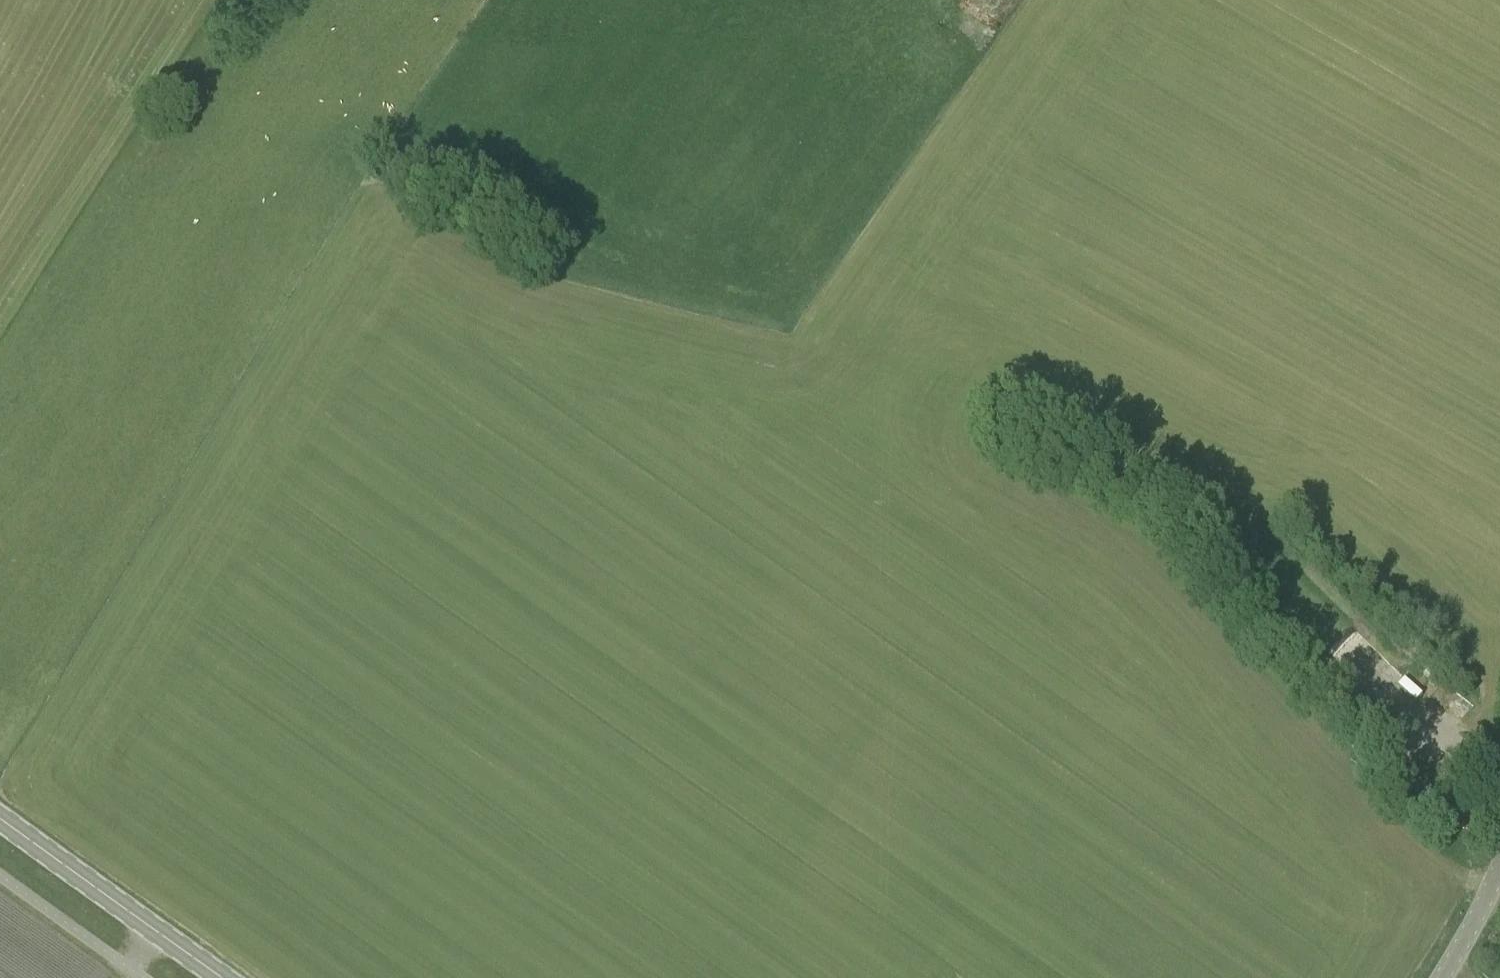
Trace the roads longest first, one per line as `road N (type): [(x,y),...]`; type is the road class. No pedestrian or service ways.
road 1 (secondary): [(223,977),(0,818)]
road 2 (tertiary): [(1438,977),(1499,855)]

